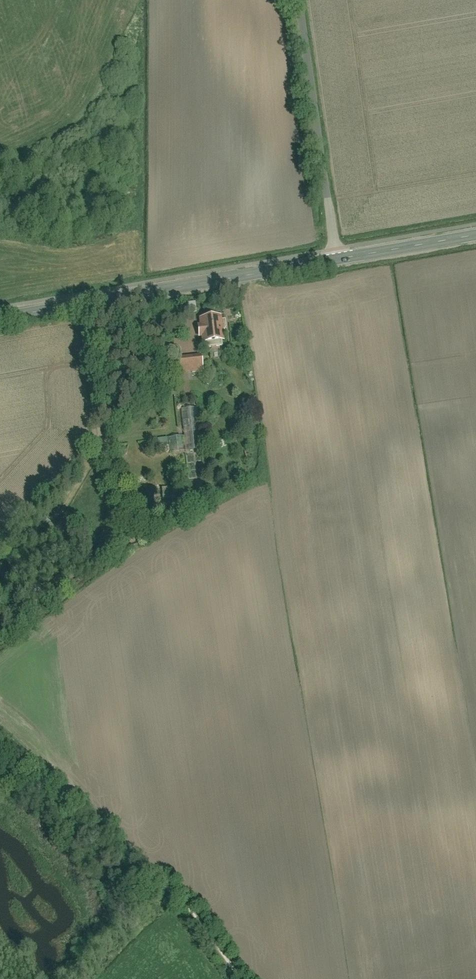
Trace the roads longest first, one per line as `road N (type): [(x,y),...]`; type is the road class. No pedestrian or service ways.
road 1 (tertiary): [(0,319),(335,262)]
road 2 (residential): [(298,0),(335,262)]
road 3 (tertiary): [(335,262),(475,237)]

